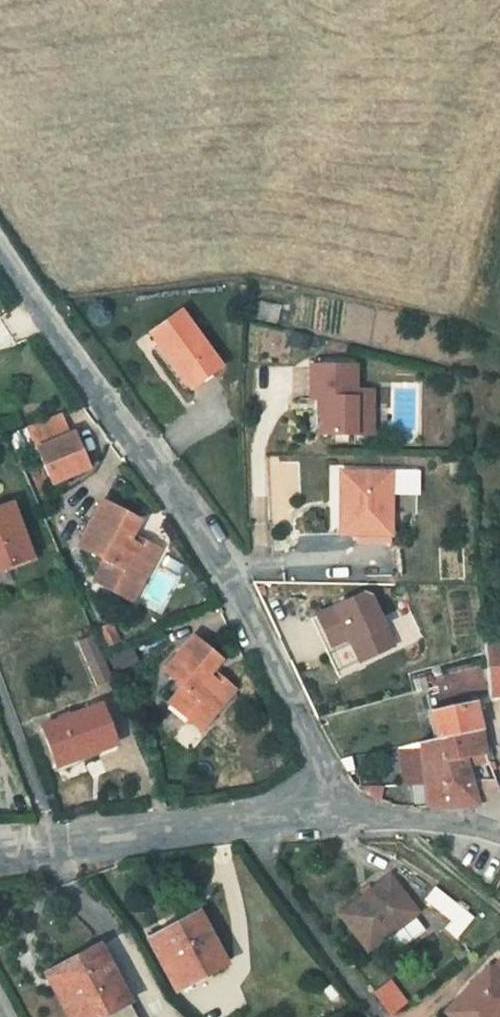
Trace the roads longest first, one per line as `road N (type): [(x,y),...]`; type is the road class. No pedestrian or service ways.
road 1 (residential): [(0,249),(219,557),(271,652),(338,810)]
road 2 (residential): [(0,851),(338,810)]
road 3 (residential): [(338,810),(499,831)]

